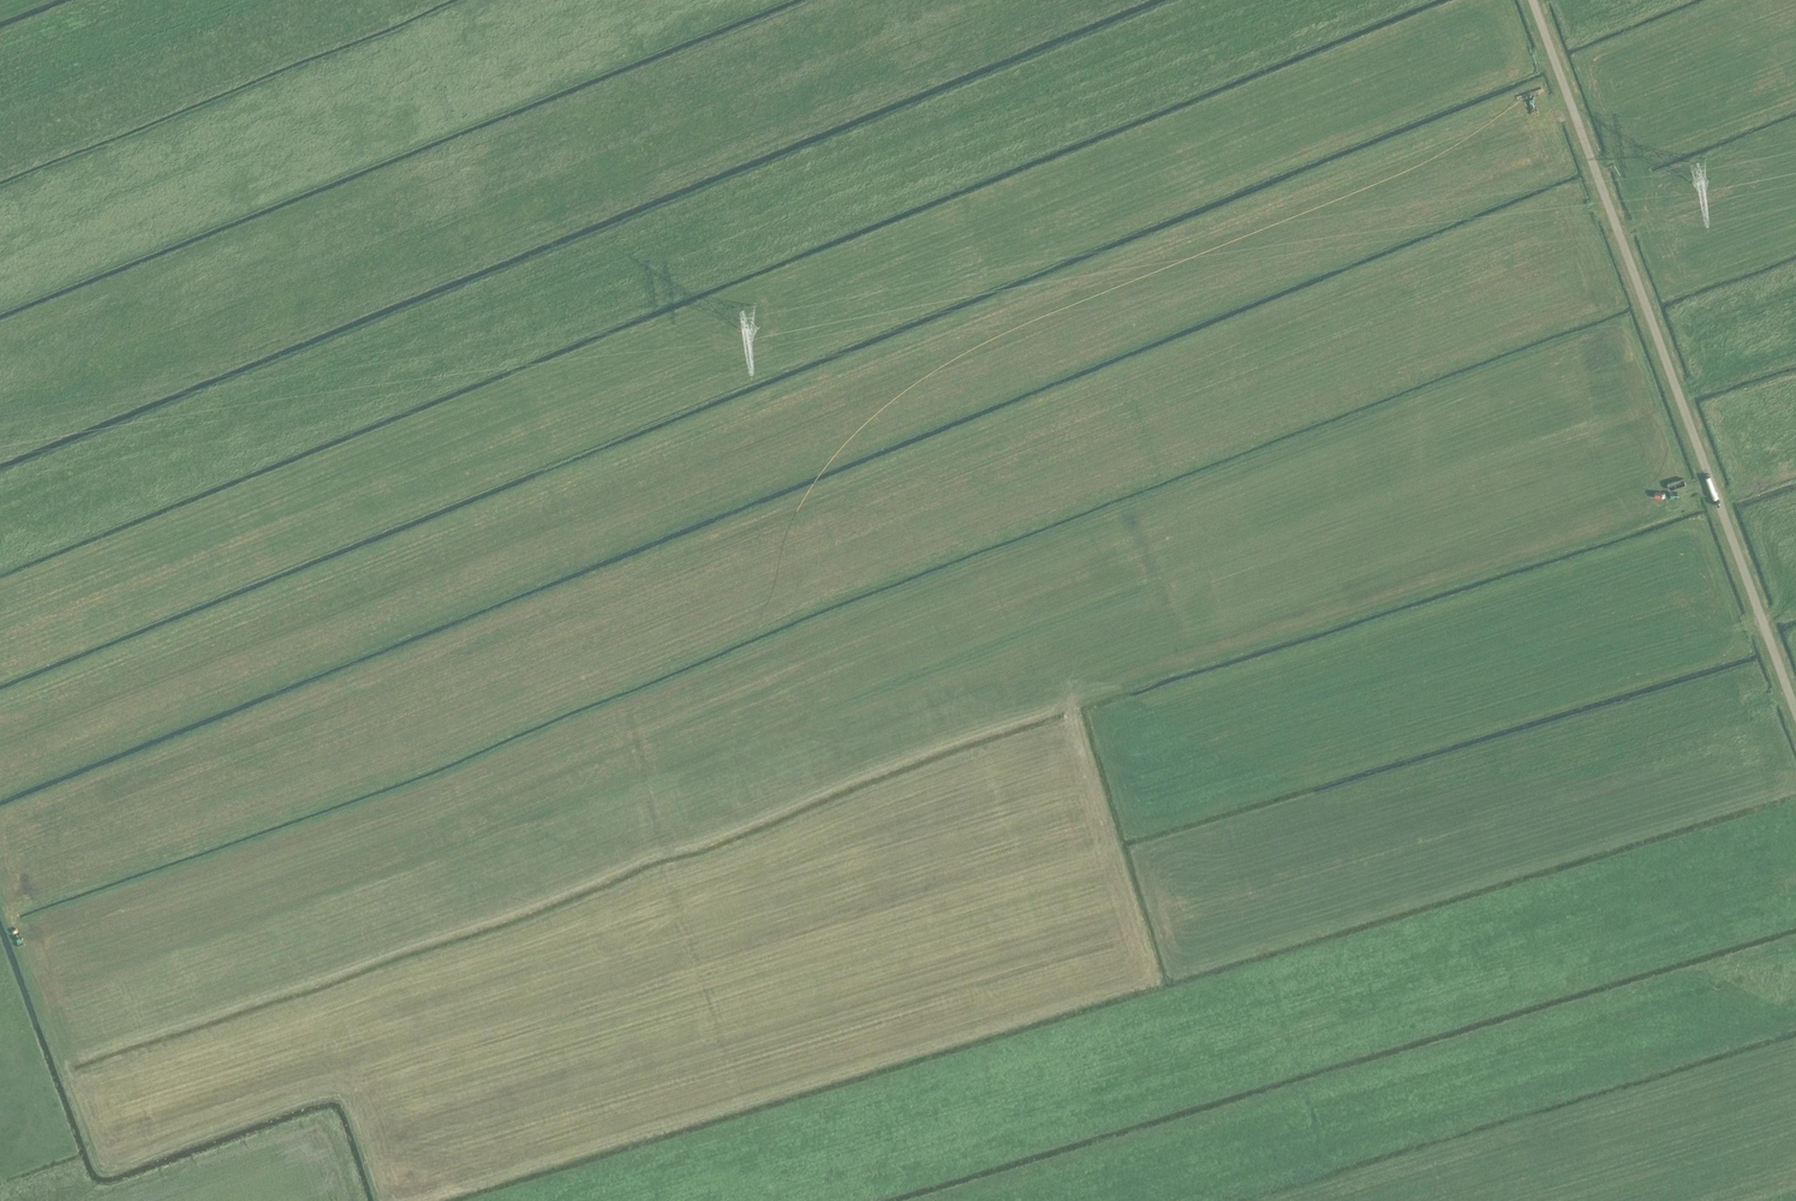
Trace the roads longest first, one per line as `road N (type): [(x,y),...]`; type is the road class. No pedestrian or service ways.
road 1 (unclassified): [(1795,732),(1530,0)]

